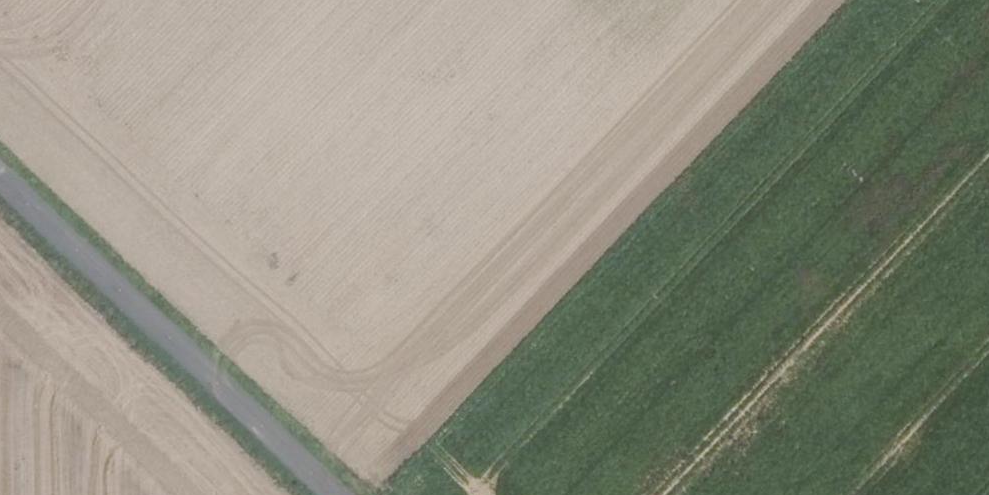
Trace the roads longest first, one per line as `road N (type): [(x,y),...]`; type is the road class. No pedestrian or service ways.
road 1 (tertiary): [(0,177),(331,494)]

